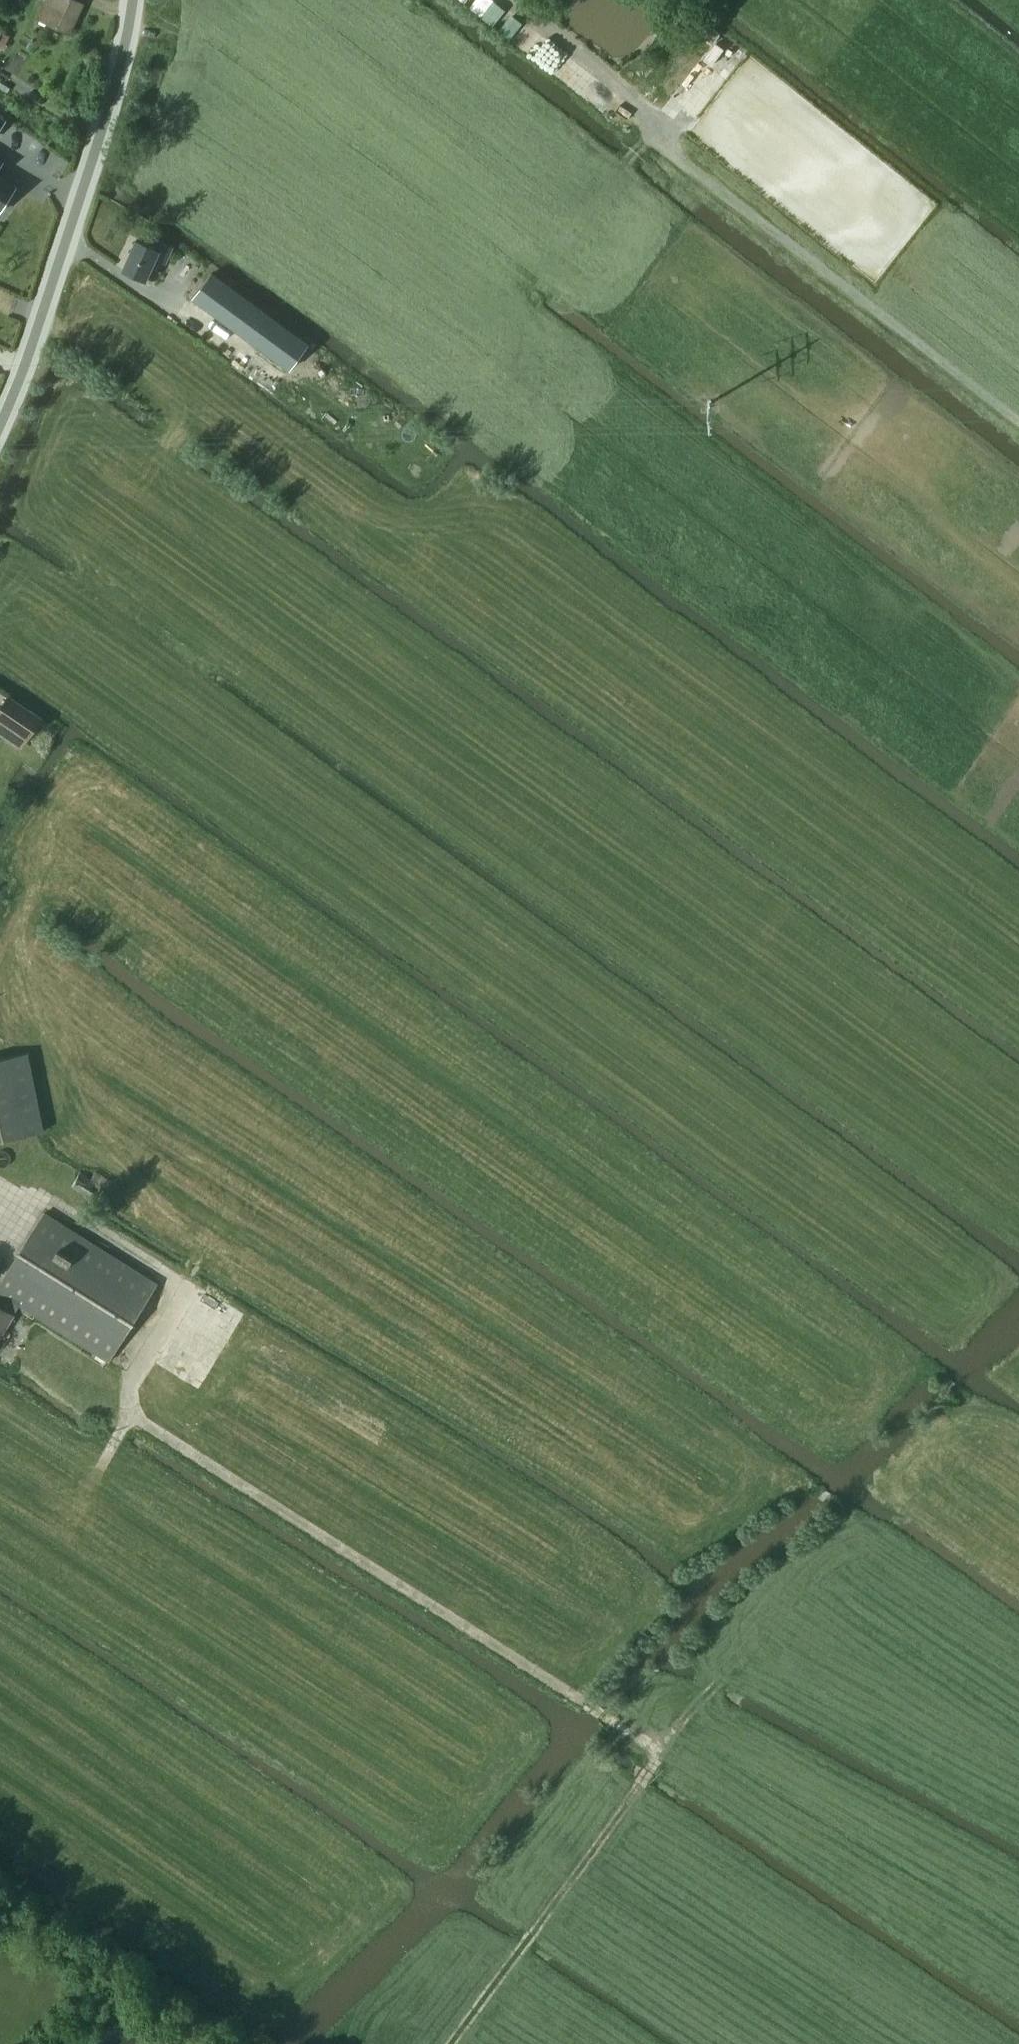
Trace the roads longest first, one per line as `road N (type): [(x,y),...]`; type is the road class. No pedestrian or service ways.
road 1 (track): [(454,2043),(660,1754),(123,1415),(176,1284)]
road 2 (tertiary): [(0,426),(105,120),(133,0)]

